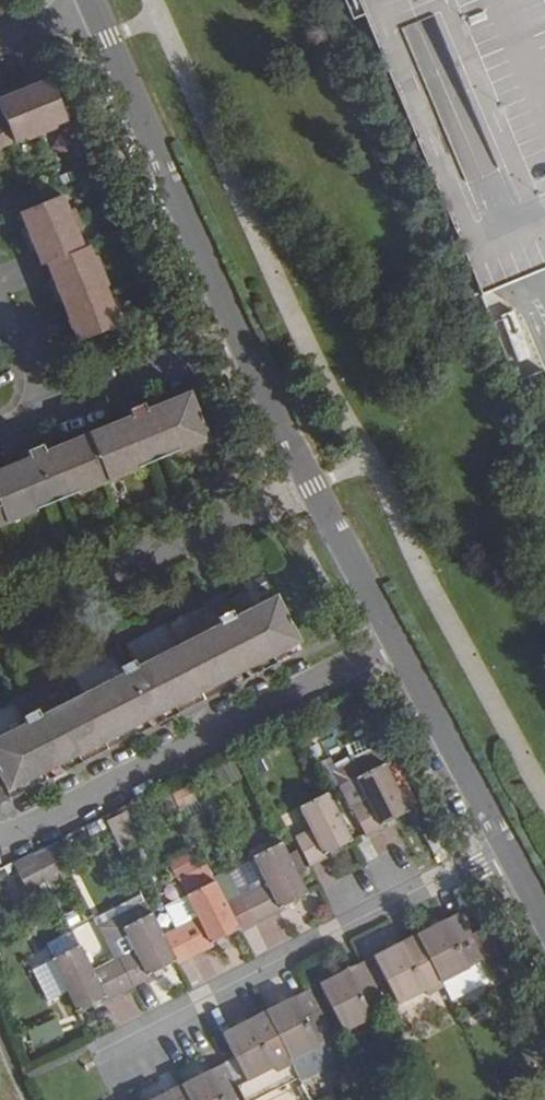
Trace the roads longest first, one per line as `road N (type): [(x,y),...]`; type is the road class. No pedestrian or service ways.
road 1 (residential): [(78,1061),(509,851)]
road 2 (residential): [(0,832),(394,635)]
road 3 (residential): [(394,635),(230,320)]
road 4 (residential): [(230,320),(96,9)]
road 5 (residential): [(509,851),(394,635)]
road 6 (residential): [(230,320),(43,404)]

